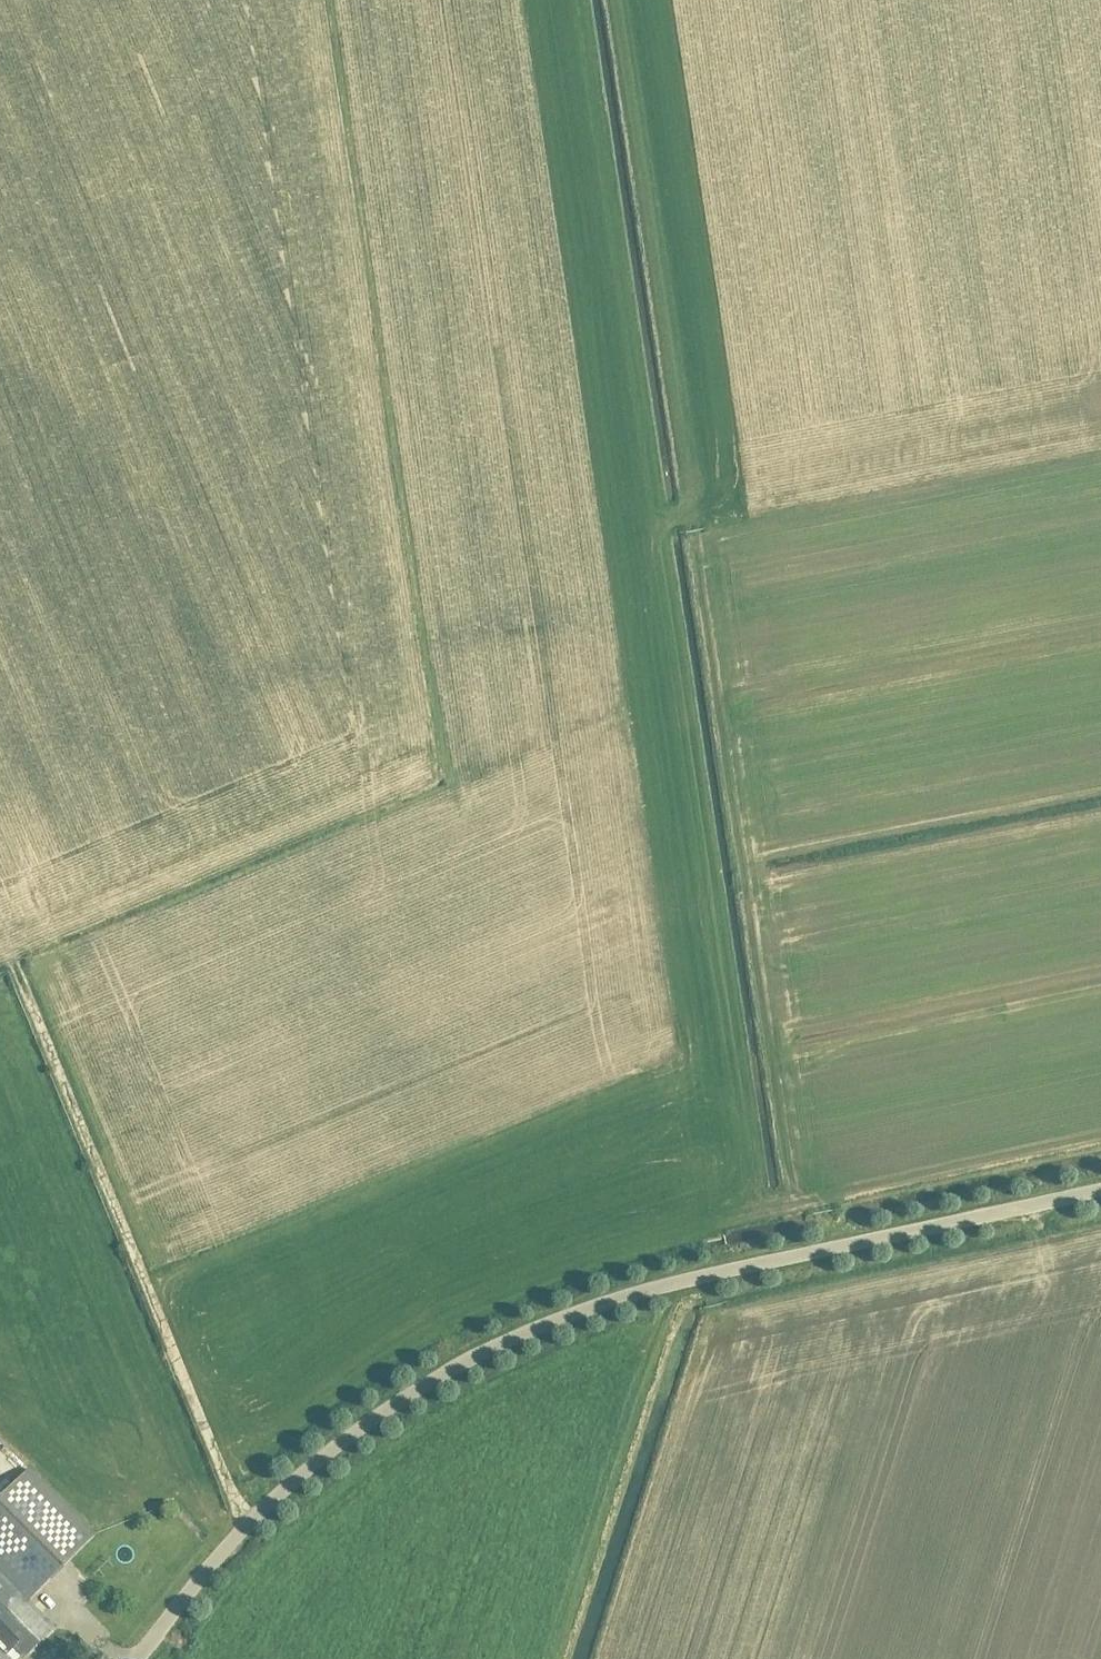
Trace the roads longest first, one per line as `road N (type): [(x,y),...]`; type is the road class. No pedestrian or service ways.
road 1 (unclassified): [(134,1658),(246,1525),(300,1473),(403,1397),(491,1346),(653,1285),(1100,1187)]

